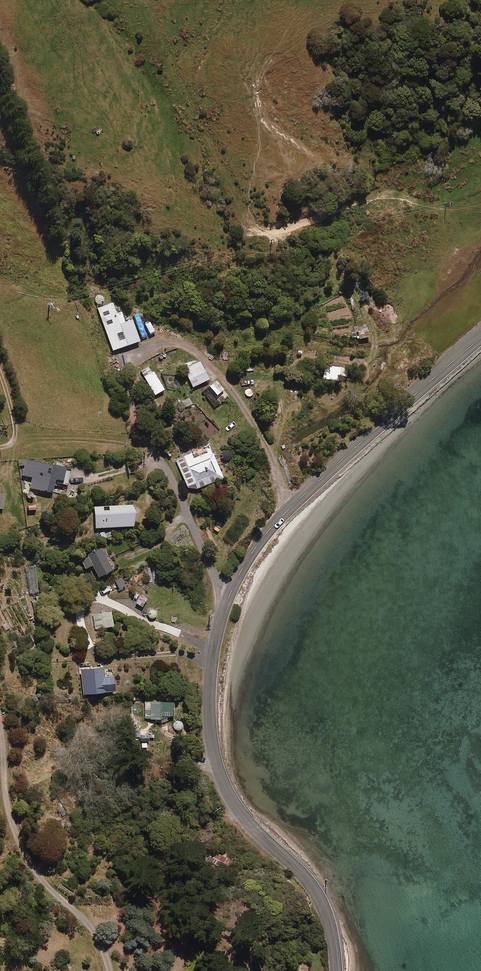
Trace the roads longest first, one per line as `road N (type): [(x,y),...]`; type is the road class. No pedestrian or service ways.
road 1 (secondary): [(335,970),(316,892),(241,813),(216,764),(211,674),(231,593)]
road 2 (secondary): [(231,593),(279,518),(480,338)]
road 3 (residential): [(231,593),(214,576),(160,464)]

